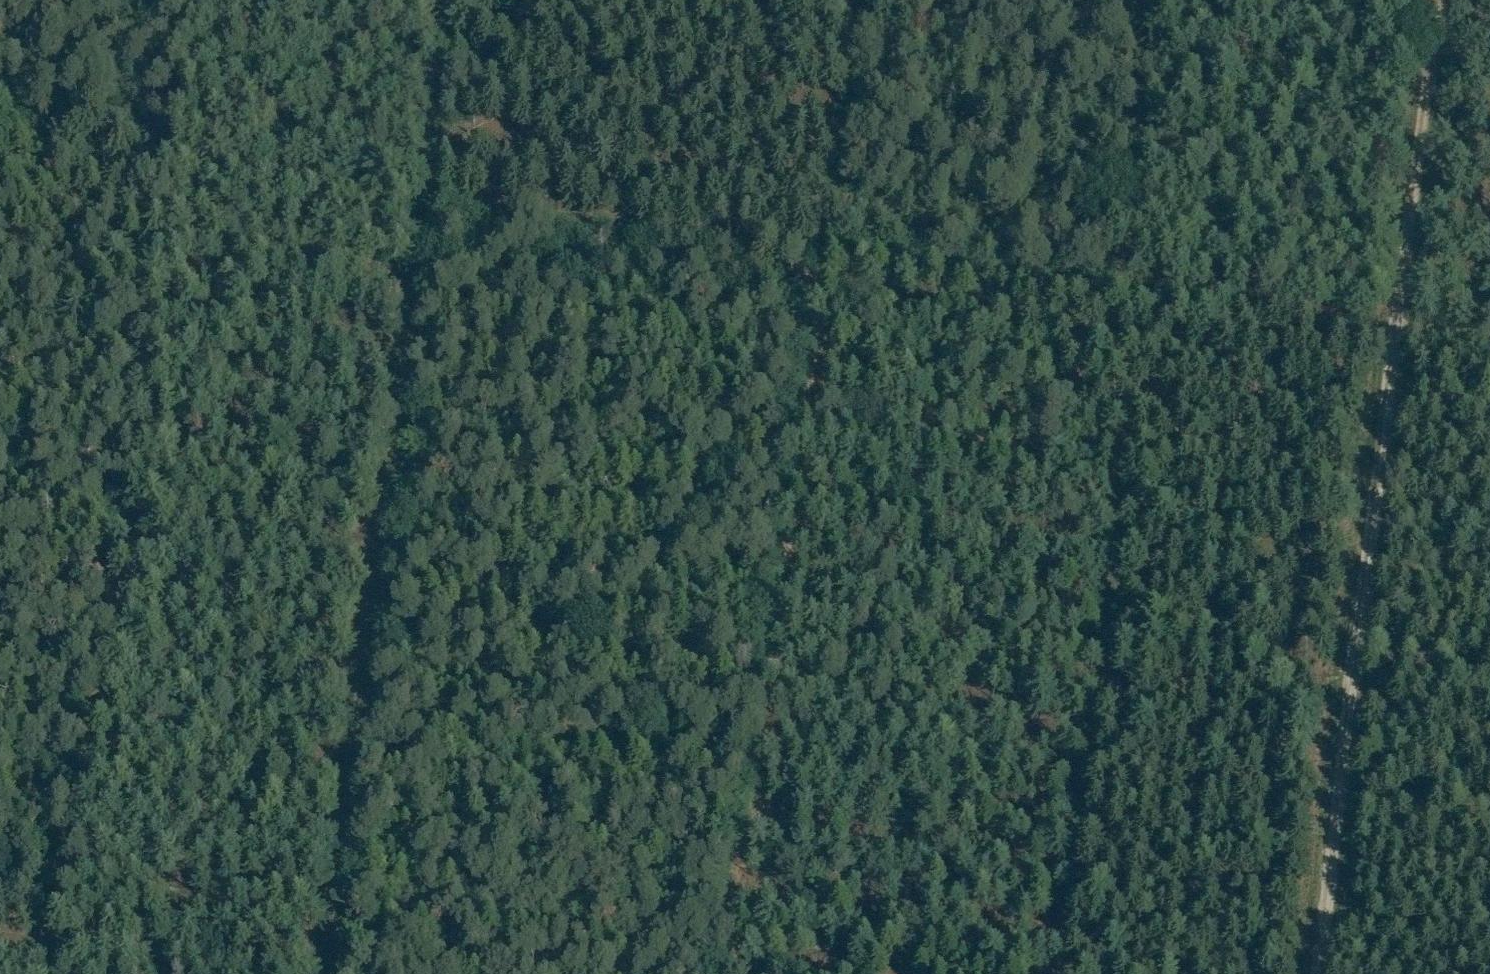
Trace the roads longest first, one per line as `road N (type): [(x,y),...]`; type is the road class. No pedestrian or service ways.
road 1 (track): [(1323,973),(1440,0)]

